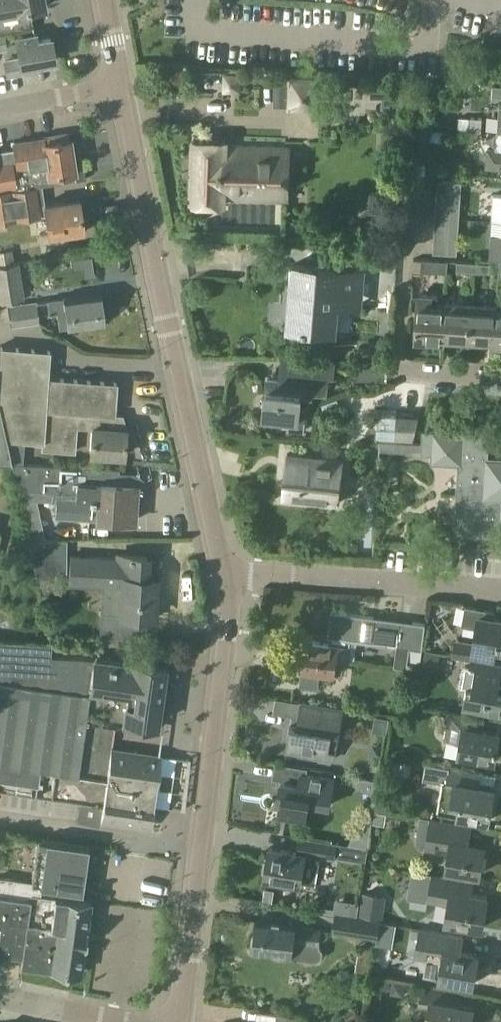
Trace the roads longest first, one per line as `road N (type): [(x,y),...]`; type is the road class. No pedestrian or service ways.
road 1 (tertiary): [(224,577),(122,85)]
road 2 (tertiary): [(181,1021),(226,629),(224,577)]
road 3 (residential): [(224,577),(500,591)]
road 4 (residential): [(0,109),(122,85)]
road 5 (residential): [(121,1021),(0,996)]

